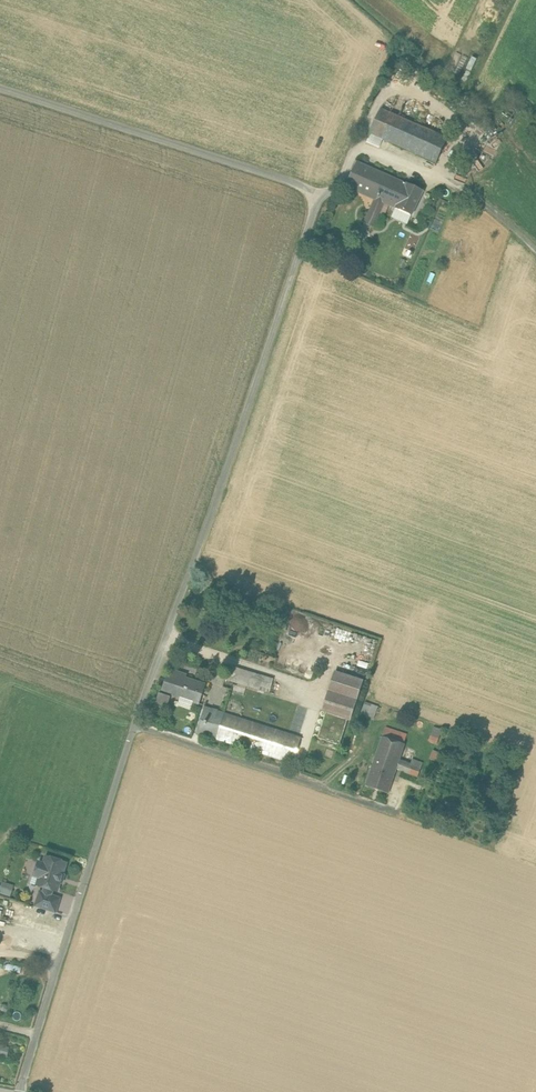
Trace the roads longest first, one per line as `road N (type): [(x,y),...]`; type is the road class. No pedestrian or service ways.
road 1 (unclassified): [(318,201),(134,726),(20,1091)]
road 2 (unclassified): [(0,89),(314,188),(318,201)]
road 3 (unclassified): [(356,148),(384,98),(410,93),(461,123),(465,139),(448,178)]

